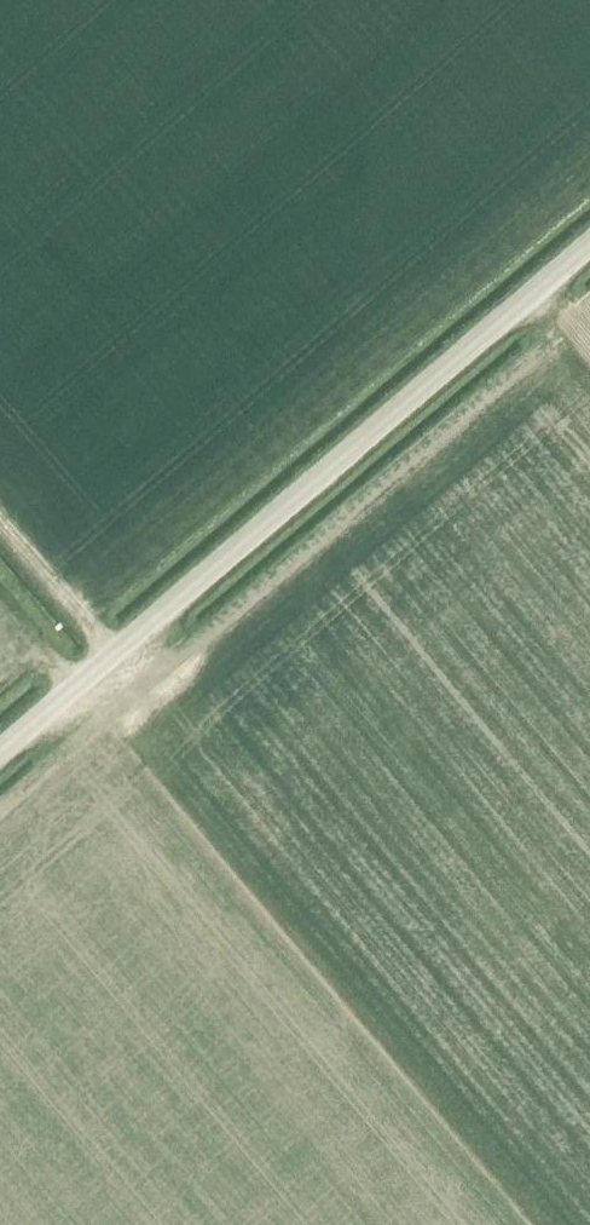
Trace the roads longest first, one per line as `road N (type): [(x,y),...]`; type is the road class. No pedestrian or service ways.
road 1 (unclassified): [(0,755),(589,244)]

